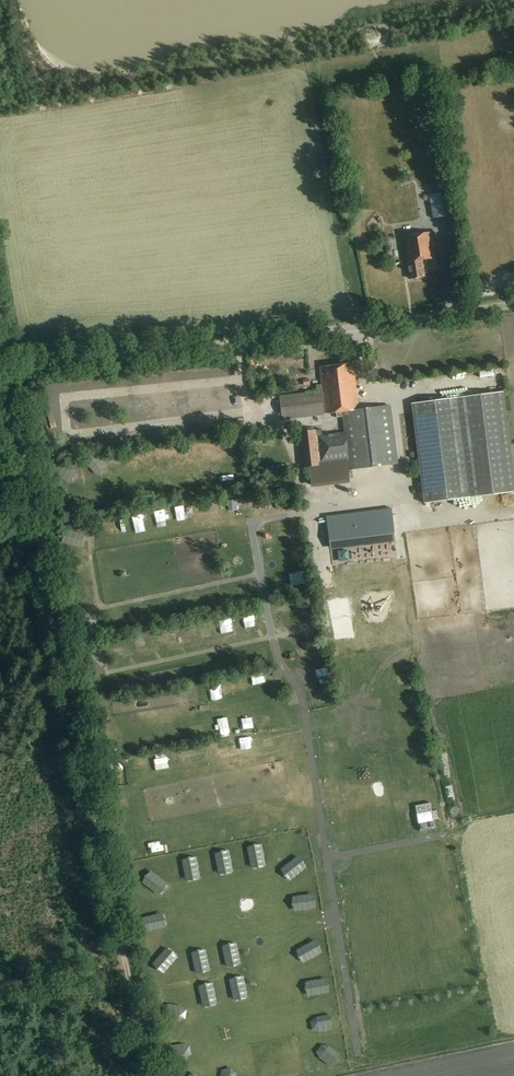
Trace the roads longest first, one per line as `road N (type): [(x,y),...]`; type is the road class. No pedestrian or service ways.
road 1 (track): [(0,366),(149,1075)]
road 2 (unclassified): [(4,358),(5,365),(240,342),(513,303)]
road 3 (track): [(0,984),(126,964)]

